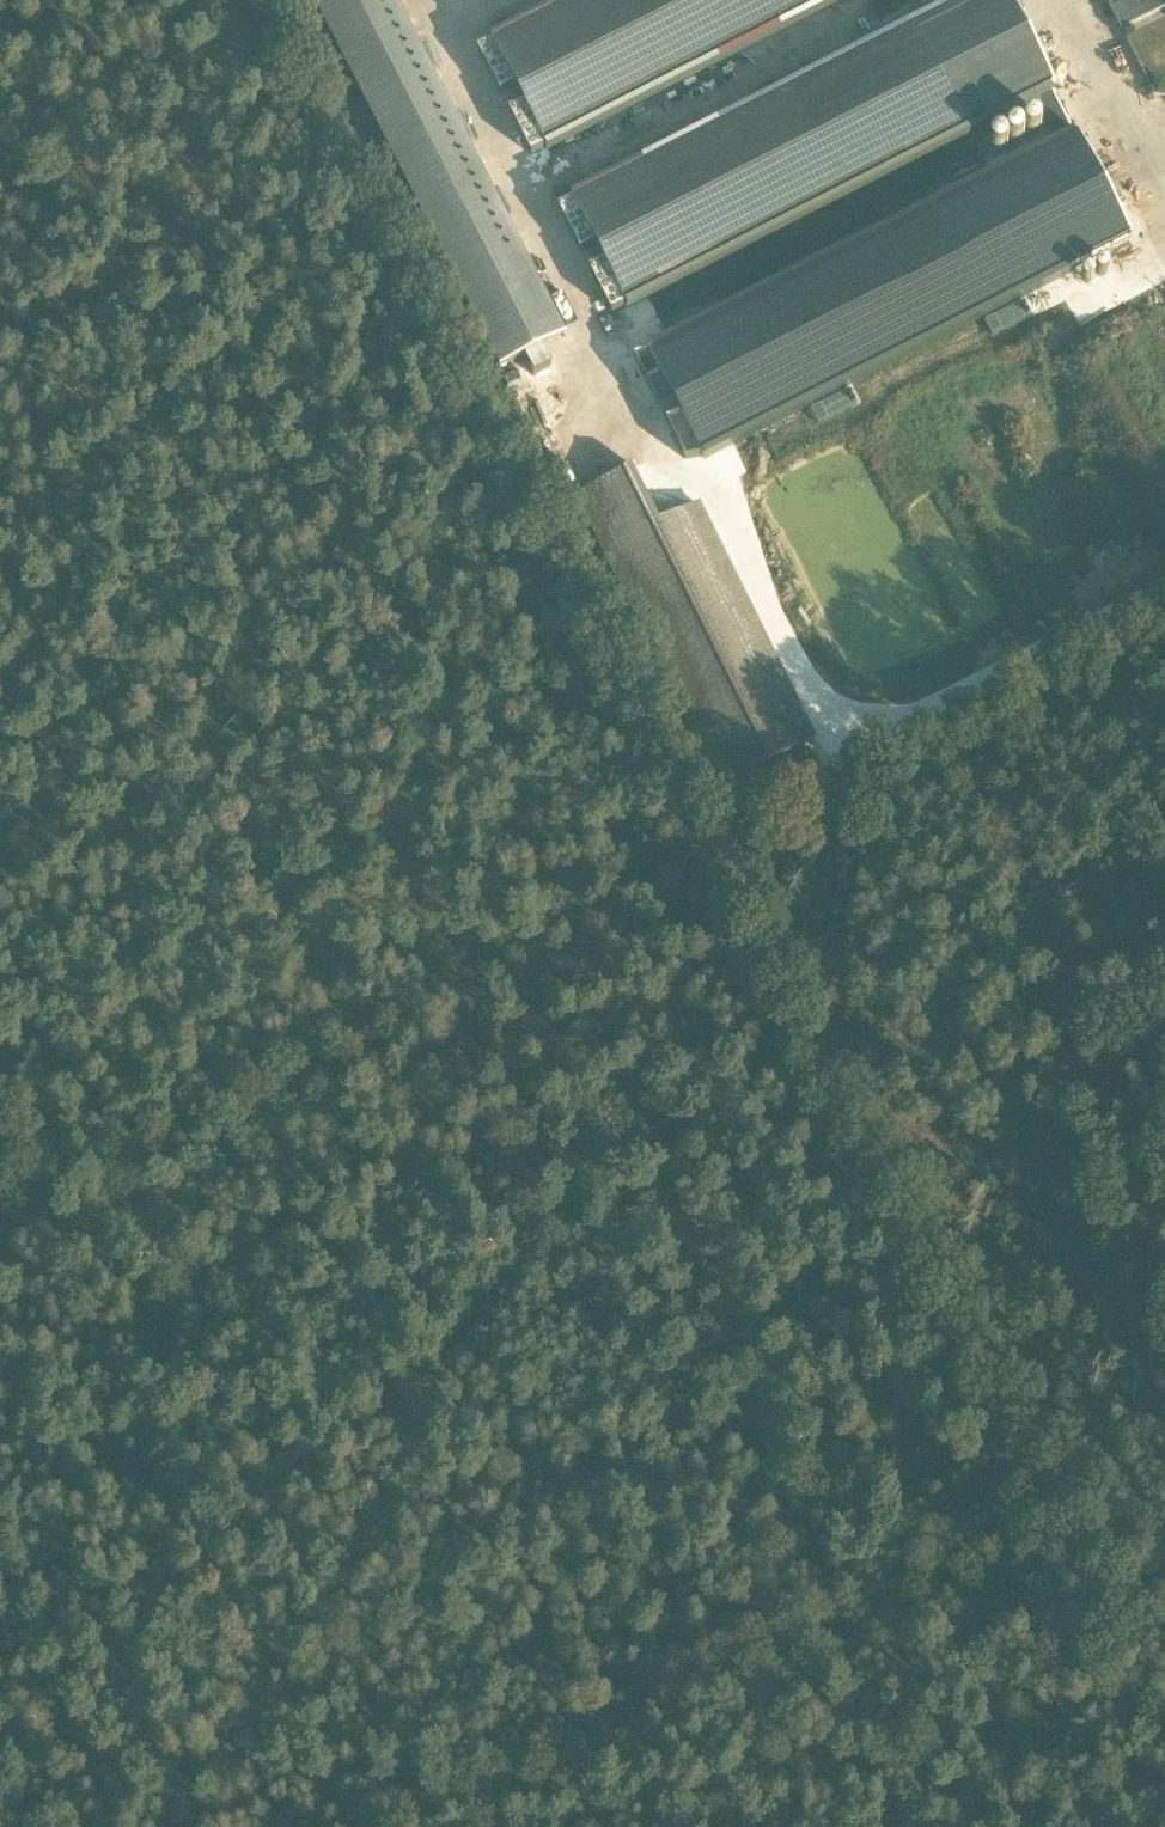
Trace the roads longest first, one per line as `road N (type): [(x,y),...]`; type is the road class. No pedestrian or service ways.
road 1 (track): [(1164,1718),(296,0)]
road 2 (track): [(418,1826),(1164,1455)]
road 3 (track): [(0,1192),(722,843)]

